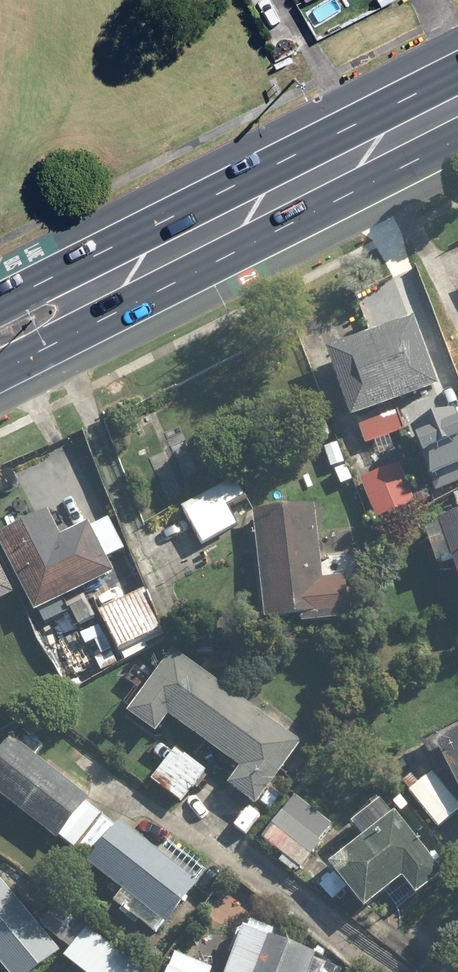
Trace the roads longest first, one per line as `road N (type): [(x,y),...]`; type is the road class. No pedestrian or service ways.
road 1 (primary): [(457,144),(0,380)]
road 2 (primary): [(0,297),(457,64)]

